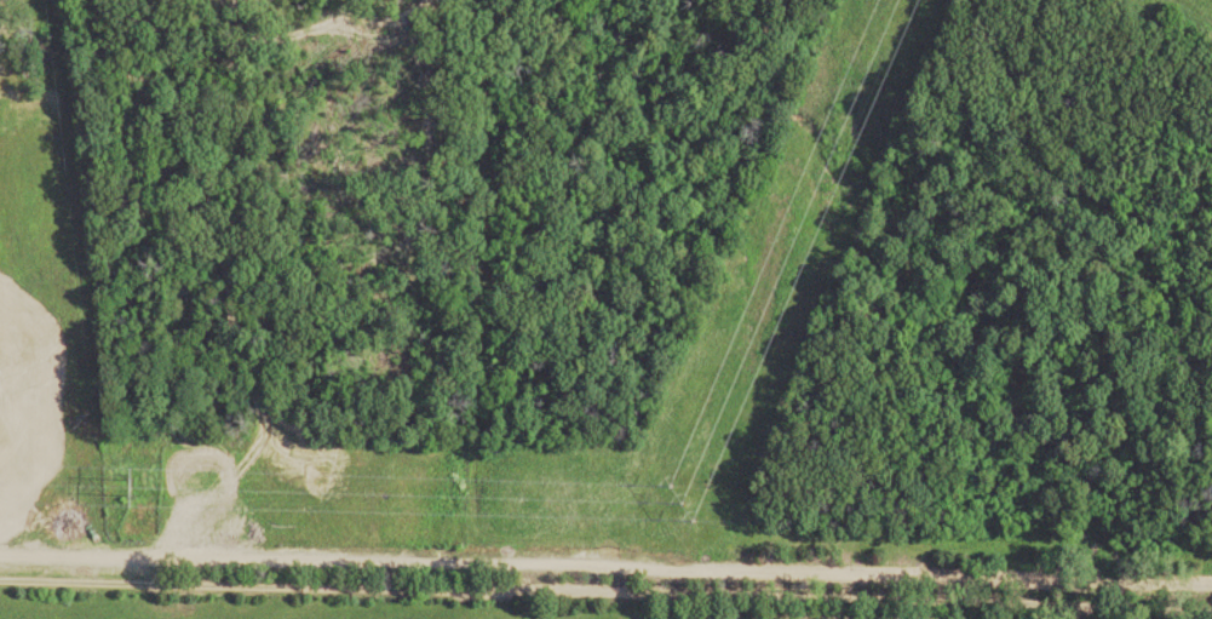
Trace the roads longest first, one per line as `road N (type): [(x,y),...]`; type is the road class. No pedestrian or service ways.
road 1 (residential): [(0,553),(891,568),(1211,583)]
road 2 (residential): [(1211,612),(793,595),(0,581)]

